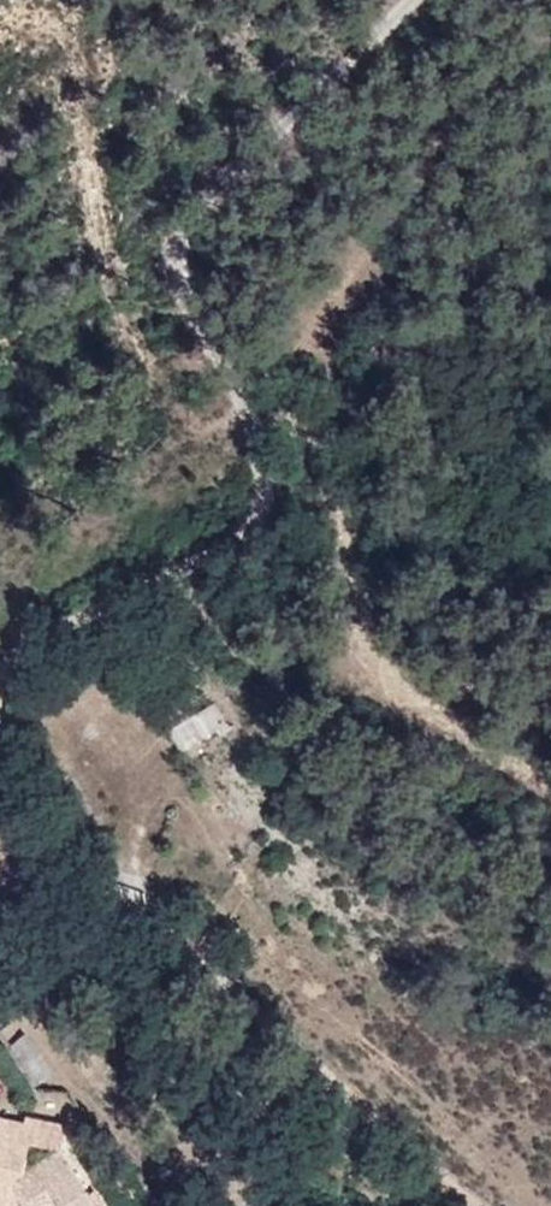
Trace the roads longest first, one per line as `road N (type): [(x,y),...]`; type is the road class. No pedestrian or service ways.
road 1 (unclassified): [(0,976),(74,877),(17,785),(1,726),(8,692),(28,658),(131,581),(264,514)]
road 2 (unclassified): [(257,424),(191,306),(185,253),(196,226),(263,135),(409,0)]
road 3 (track): [(467,1205),(291,1035),(74,877)]
road 4 (track): [(264,514),(333,612),(442,713),(550,767)]

